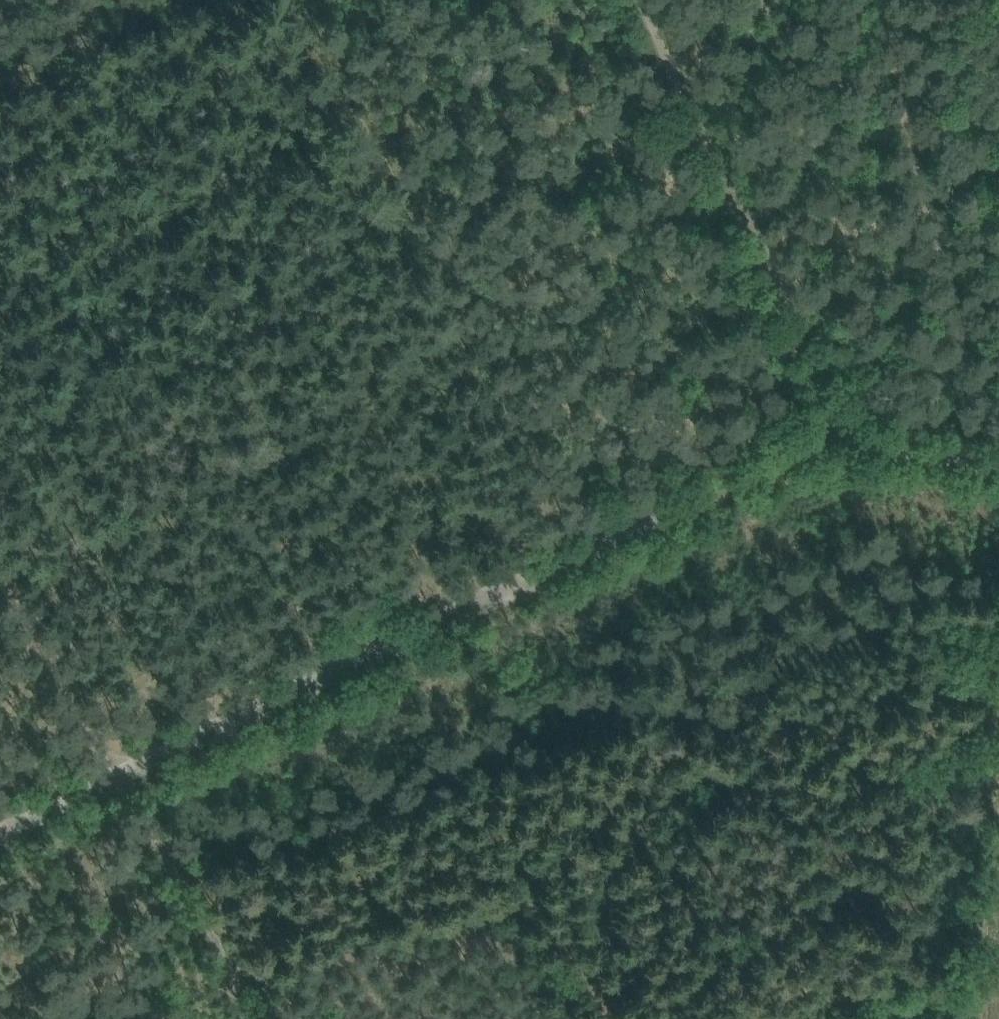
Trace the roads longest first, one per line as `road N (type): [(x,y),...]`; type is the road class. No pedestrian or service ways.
road 1 (track): [(840,435),(672,507),(0,832)]
road 2 (track): [(245,1018),(0,591)]
road 3 (track): [(840,435),(729,144),(628,0)]
road 4 (track): [(998,476),(886,435),(840,435)]

